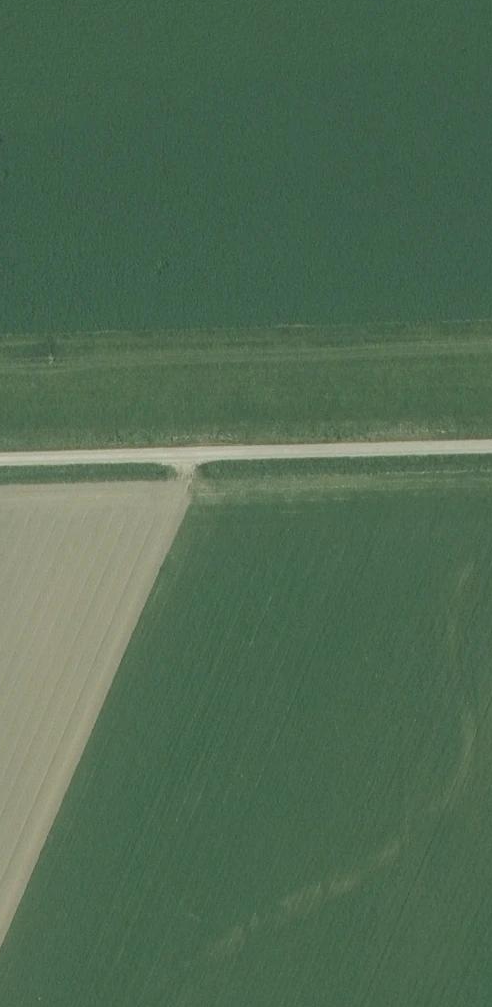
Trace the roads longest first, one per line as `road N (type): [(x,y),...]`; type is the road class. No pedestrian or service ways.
road 1 (unclassified): [(0,457),(491,443)]

